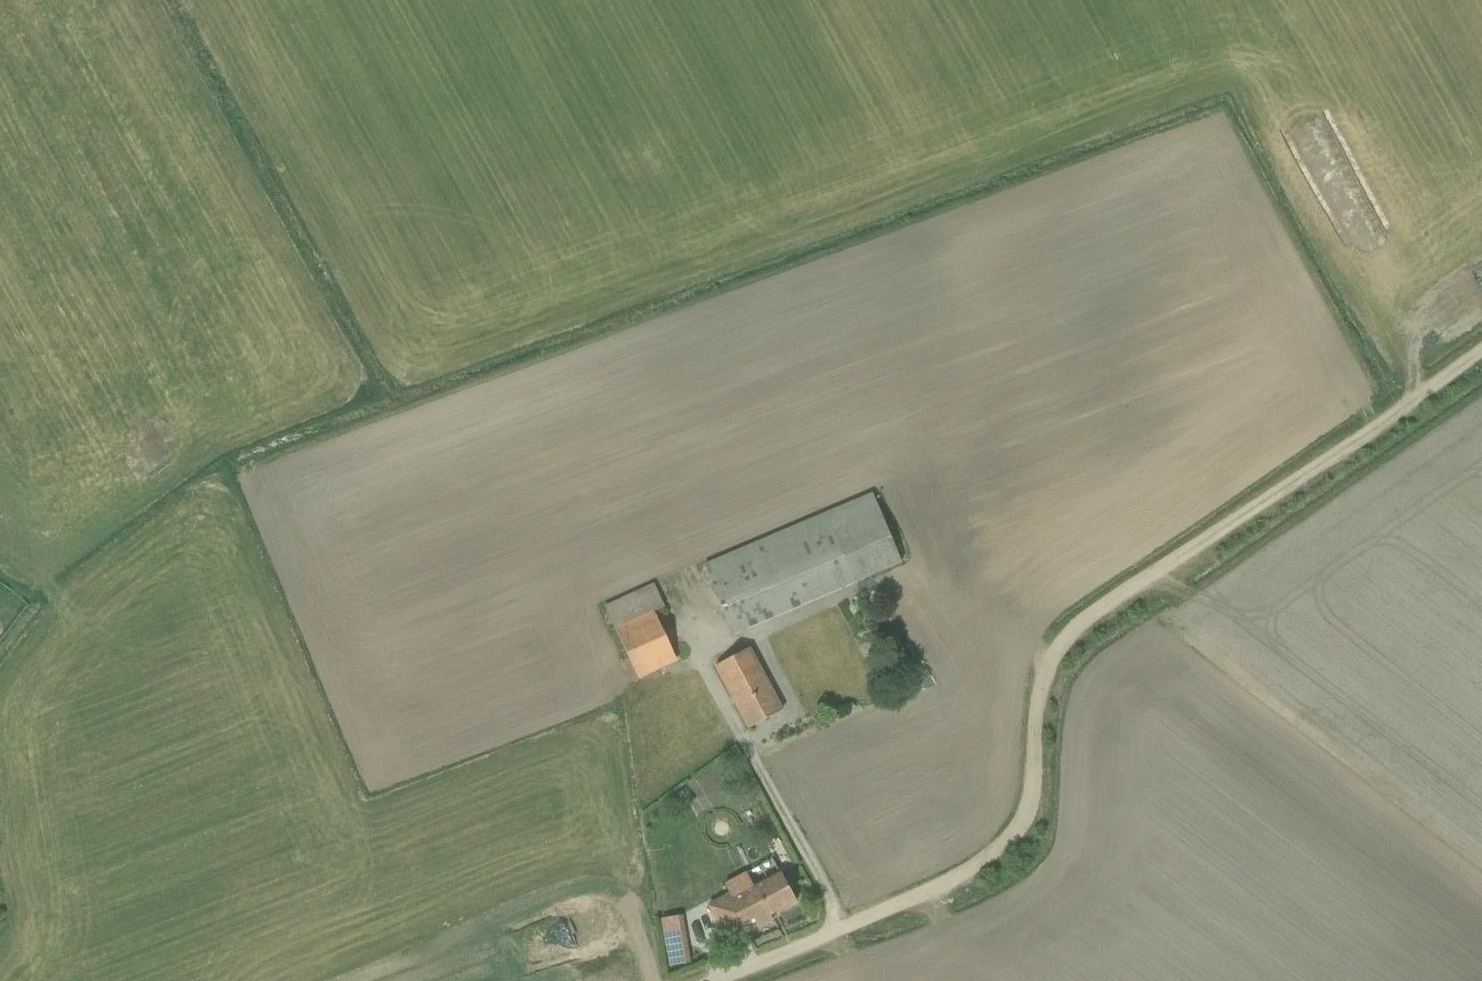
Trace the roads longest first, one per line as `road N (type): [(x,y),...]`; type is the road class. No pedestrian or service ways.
road 1 (track): [(1481,352),(1059,644),(1034,696),(1025,818),(1005,859),(845,930)]
road 2 (unclassified): [(845,930),(720,980)]

